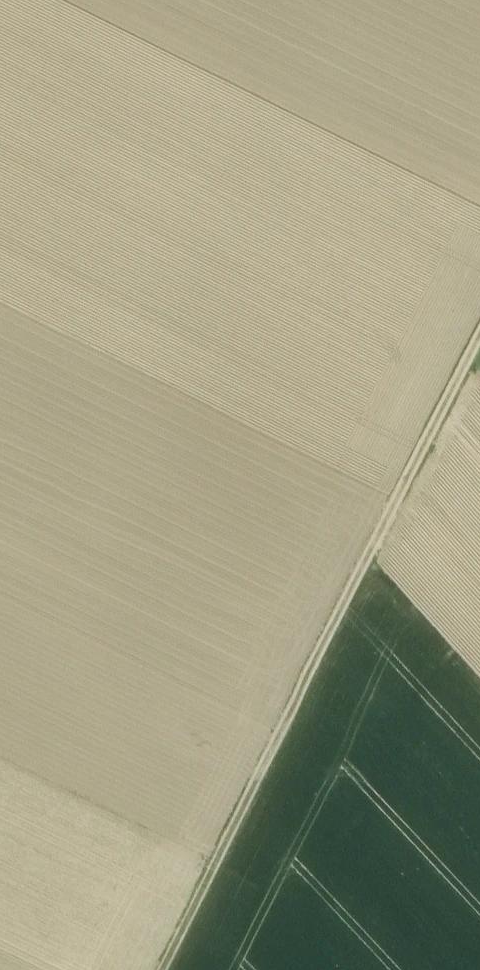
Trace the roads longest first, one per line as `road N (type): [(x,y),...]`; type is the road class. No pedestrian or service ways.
road 1 (track): [(163,969),(479,339)]

